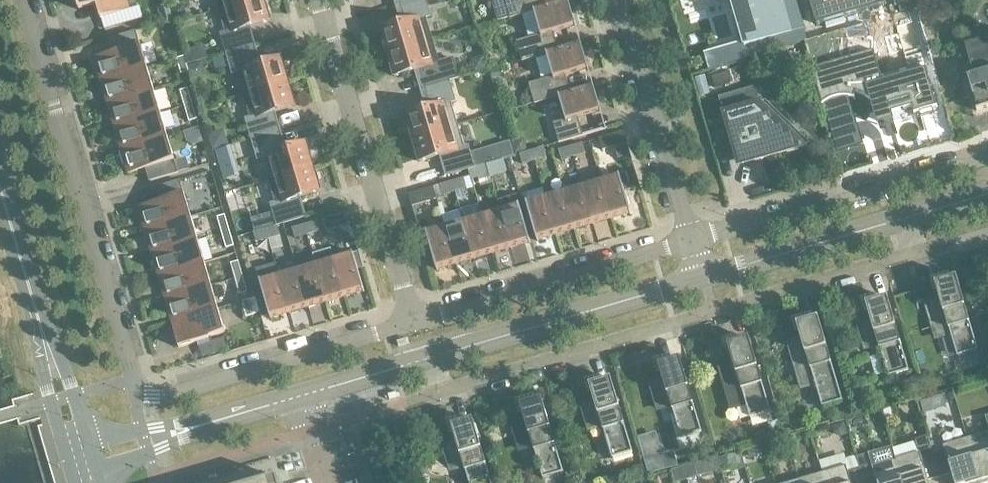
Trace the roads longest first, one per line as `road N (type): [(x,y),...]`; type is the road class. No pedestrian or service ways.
road 1 (residential): [(413,324),(164,398),(141,394),(129,381),(21,0)]
road 2 (residential): [(424,362),(434,397),(916,259)]
road 3 (residential): [(317,0),(413,324)]
road 4 (unclassified): [(690,245),(987,155)]
road 5 (residential): [(690,245),(413,324)]
road 6 (tertiary): [(424,362),(700,281)]
road 7 (residential): [(690,245),(619,0)]
road 8 (tertiary): [(194,430),(424,362)]
road 9 (tertiary): [(700,281),(905,221)]
road 10 (tertiary): [(0,189),(43,336)]
road 11 (tertiary): [(43,336),(69,467)]

